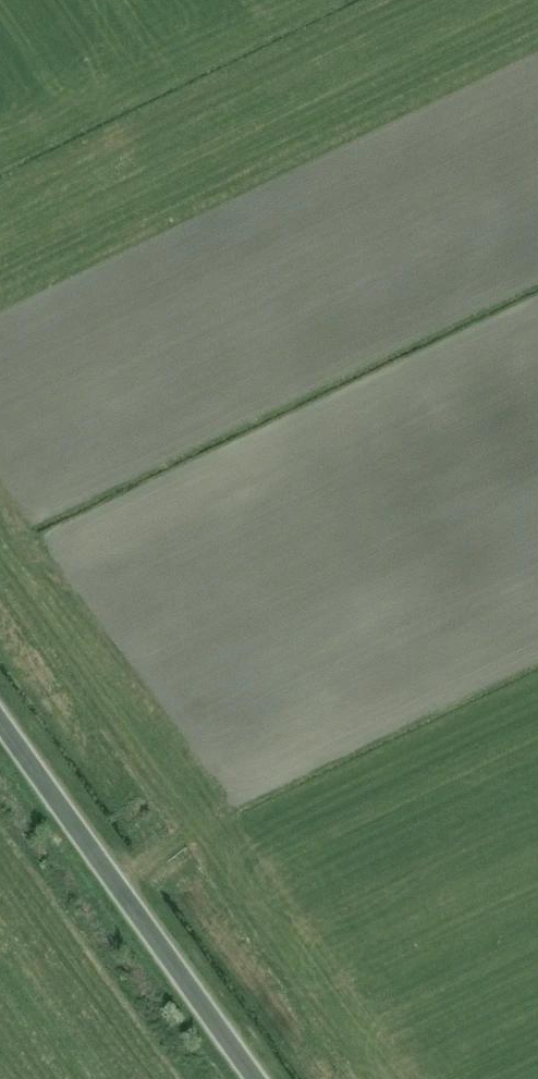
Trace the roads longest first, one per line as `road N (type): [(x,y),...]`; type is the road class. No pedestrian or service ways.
road 1 (tertiary): [(274,1078),(0,692)]

